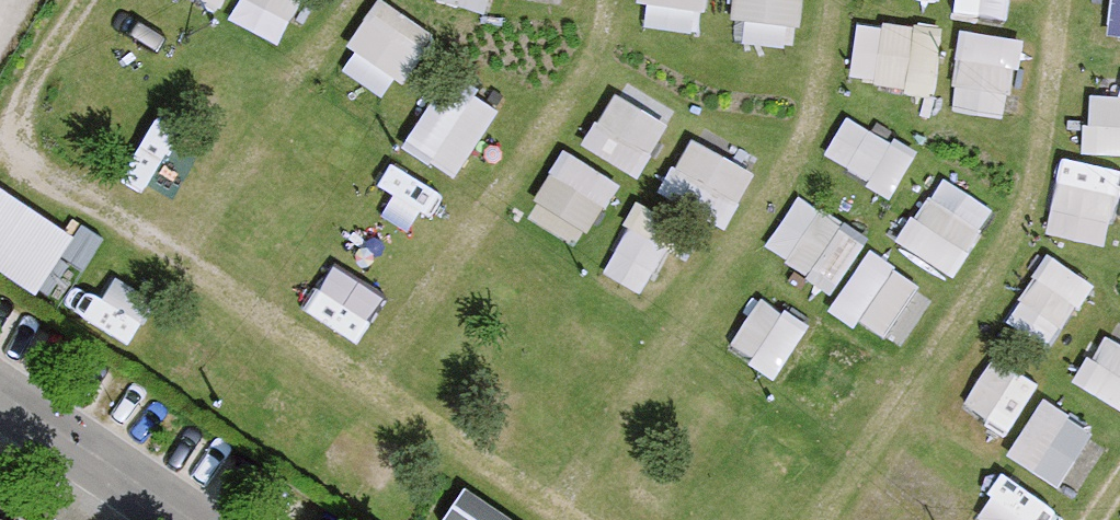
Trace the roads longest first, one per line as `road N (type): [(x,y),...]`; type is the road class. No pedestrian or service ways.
road 1 (residential): [(0,398),(182,519)]

